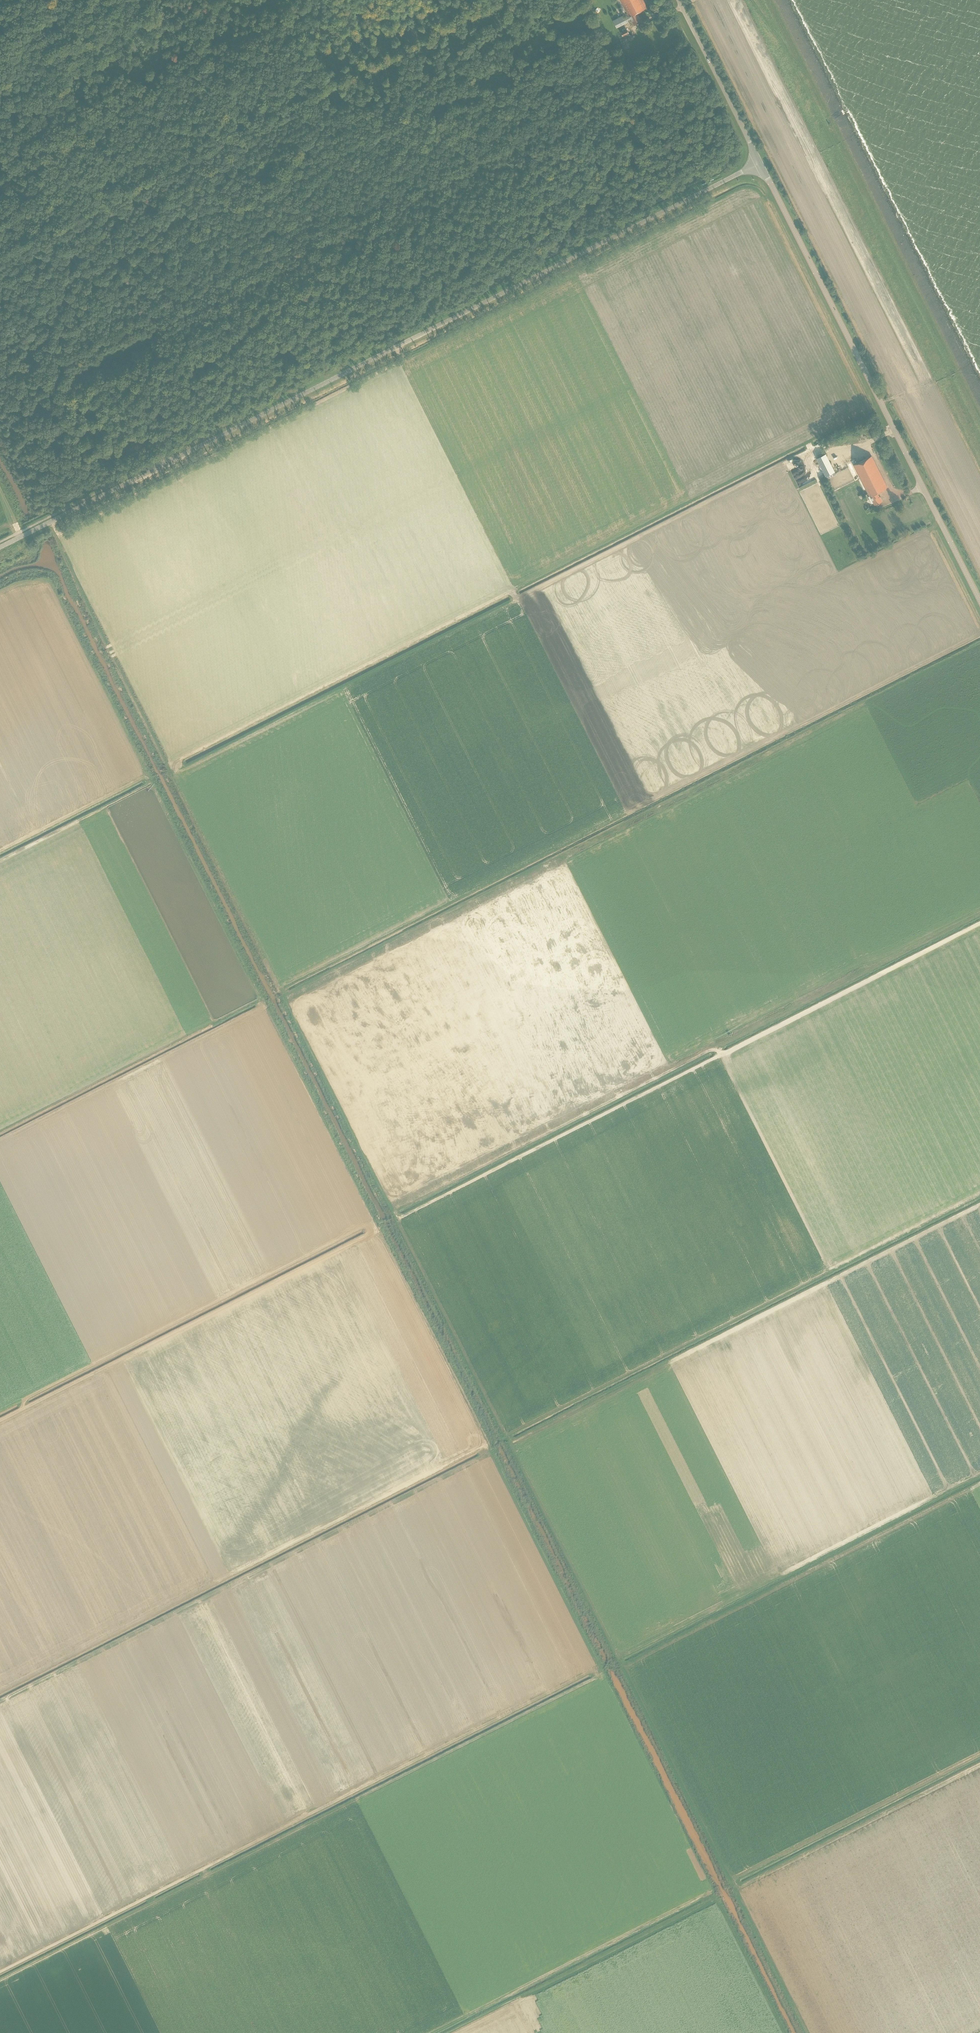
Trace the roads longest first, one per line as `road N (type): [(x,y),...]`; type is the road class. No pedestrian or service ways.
road 1 (unclassified): [(0,547),(760,162)]
road 2 (tertiary): [(979,601),(760,162)]
road 3 (track): [(172,770),(52,521)]
road 4 (track): [(514,597),(397,348)]
road 5 (track): [(625,544),(812,452),(808,442),(781,455)]
road 6 (tertiary): [(760,162),(677,0)]

